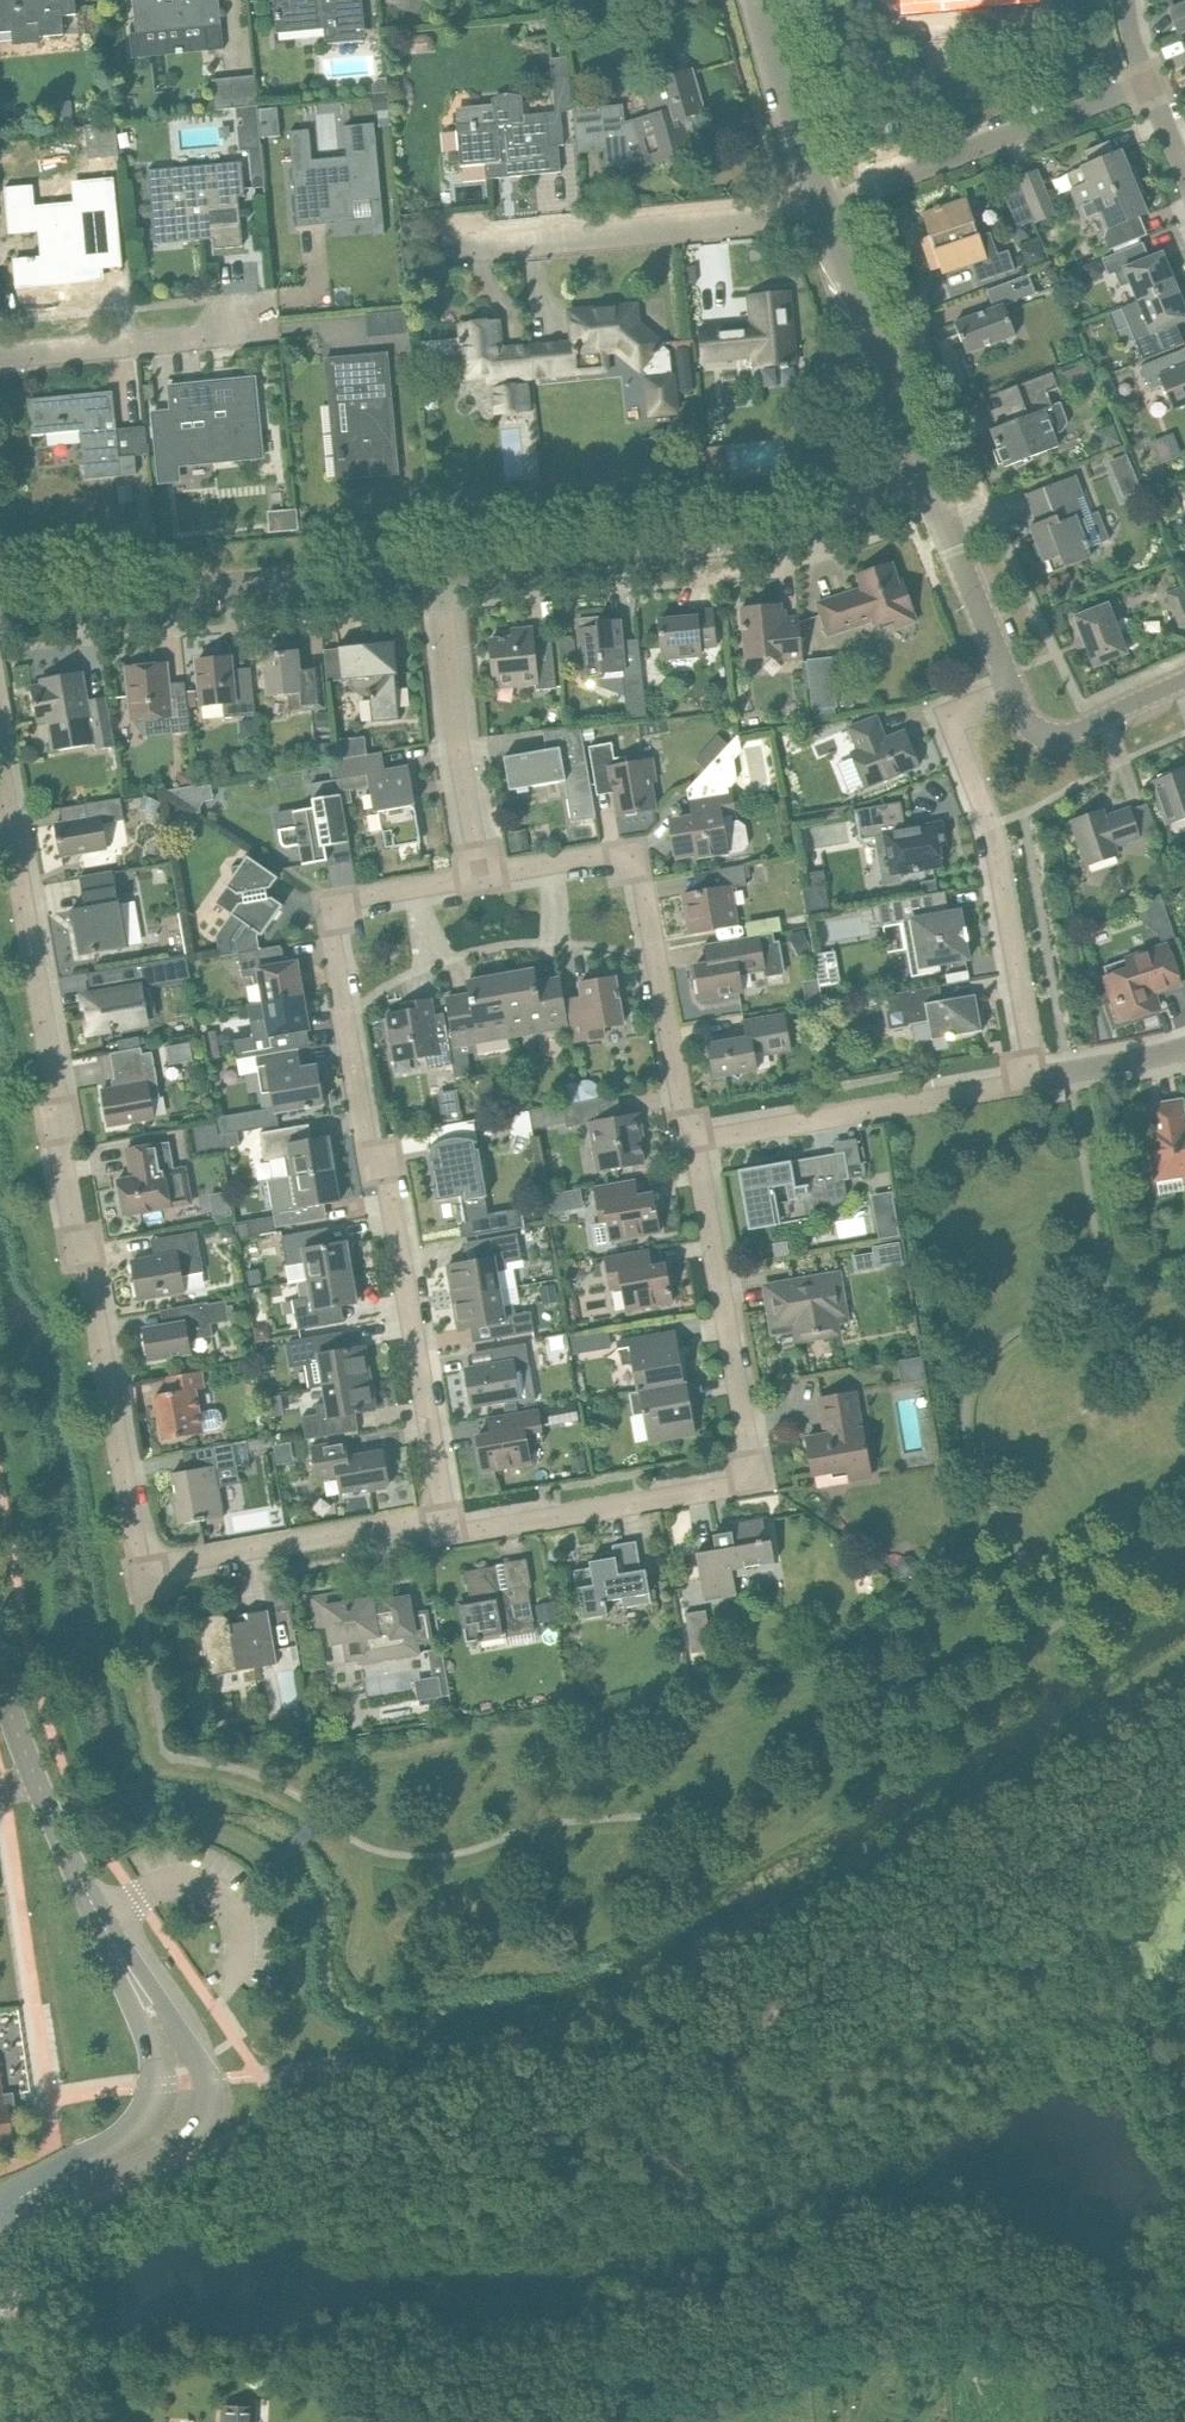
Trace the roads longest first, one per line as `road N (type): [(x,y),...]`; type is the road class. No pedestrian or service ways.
road 1 (residential): [(434,1523),(159,1565),(138,1551),(74,1223),(0,759)]
road 2 (residential): [(434,1523),(441,1486),(389,1184),(366,1138),(332,937),(343,905),(362,895),(480,874)]
road 3 (residential): [(694,1140),(749,1448),(745,1471),(730,1486),(468,1531),(434,1523)]
road 4 (residential): [(439,568),(682,545),(776,527),(926,476)]
road 5 (residential): [(694,1140),(637,864),(604,853),(480,874)]
road 6 (residential): [(0,611),(439,568)]
road 7 (residential): [(1037,1079),(992,825),(955,719),(1014,692)]
road 8 (tertiary): [(17,2233),(48,2206),(174,2144),(200,2119),(202,2079),(183,2034),(121,1956)]
road 9 (residential): [(467,236),(541,239),(778,216),(823,202)]
road 10 (residential): [(694,1140),(1037,1079)]
road 11 (residential): [(823,202),(1148,82)]
road 12 (tertiary): [(121,1956),(156,2065),(154,2108),(116,2138),(0,2199)]
road 13 (tertiary): [(121,1956),(44,1809),(0,1672)]
road 14 (residential): [(480,874),(439,568)]
road 15 (residential): [(926,476),(823,202)]
road 16 (residential): [(0,355),(193,336),(239,320)]
road 17 (residential): [(1014,692),(926,476)]
road 18 (residential): [(823,202),(764,0)]
road 19 (residential): [(1041,734),(1079,729),(1184,679)]
road 20 (residential): [(1037,1079),(1184,1047)]

